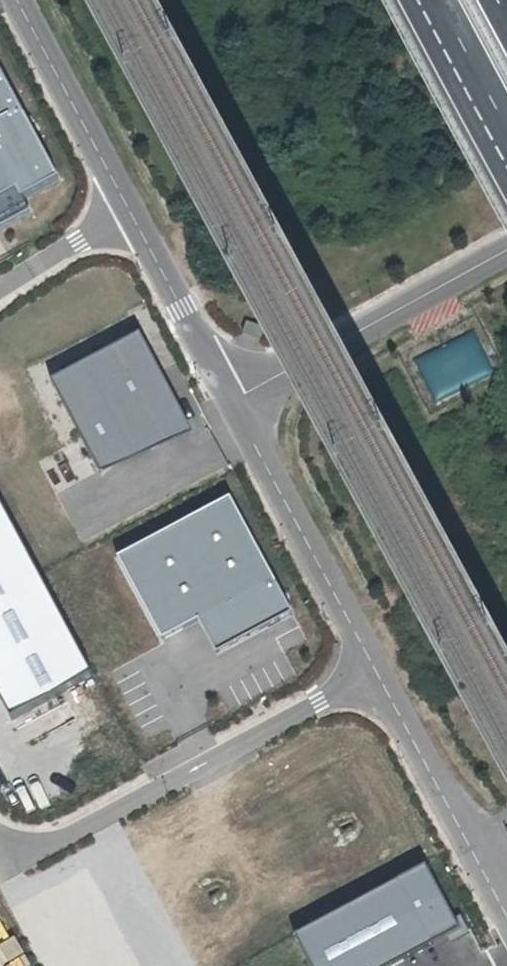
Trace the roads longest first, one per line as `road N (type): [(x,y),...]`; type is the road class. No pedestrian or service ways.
road 1 (unclassified): [(378,674),(42,850),(0,845)]
road 2 (unclassified): [(506,249),(230,401)]
road 3 (unclassified): [(230,401),(378,674)]
road 4 (unclassified): [(378,674),(506,916)]
road 5 (unclassified): [(16,0),(135,222)]
road 6 (unclassified): [(135,222),(230,401)]
road 7 (motorway): [(434,0),(506,139)]
road 8 (unclassified): [(0,290),(77,244),(135,222)]

